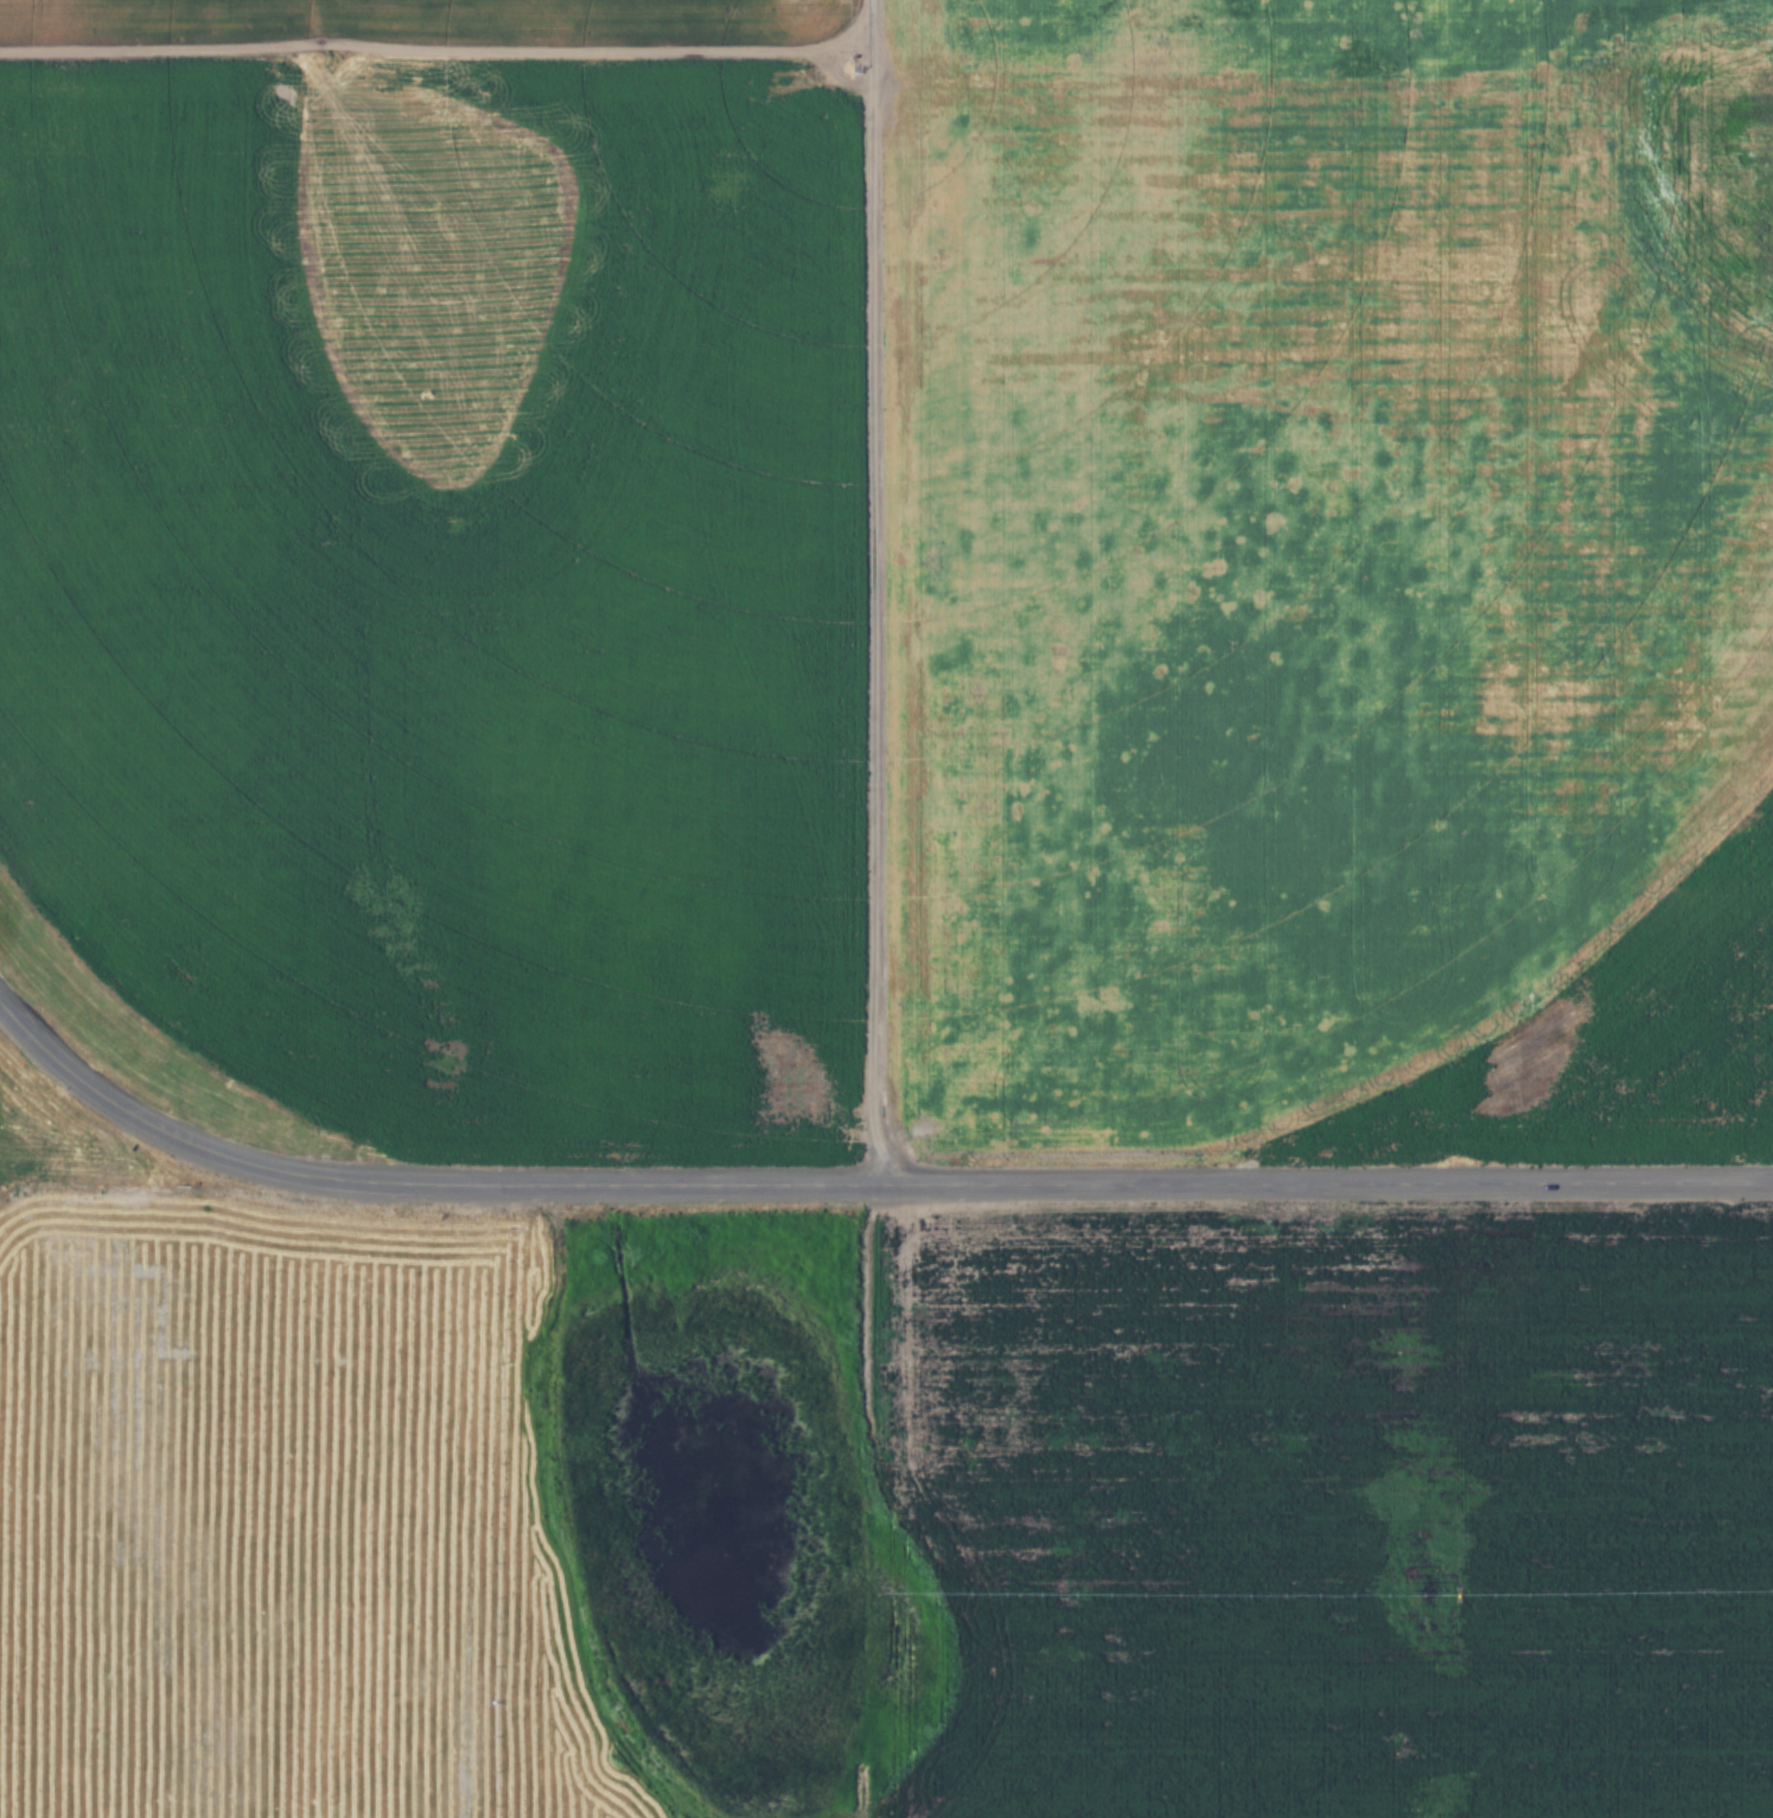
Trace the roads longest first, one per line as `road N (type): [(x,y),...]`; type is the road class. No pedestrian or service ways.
road 1 (secondary): [(1772,1178),(400,1181),(299,1170),(177,1136),(102,1092),(0,996)]

